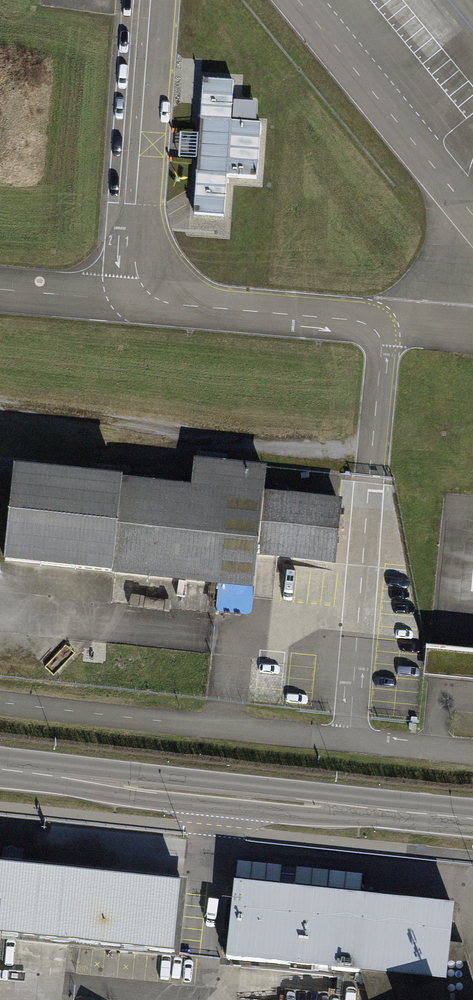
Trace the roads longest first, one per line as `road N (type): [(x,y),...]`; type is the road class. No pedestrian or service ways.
road 1 (track): [(372,448),(236,444),(0,405)]
road 2 (secondary): [(86,778),(159,800),(220,808),(304,816),(375,809)]
road 3 (secondary): [(375,809),(305,793),(86,778)]
road 4 (track): [(236,444),(60,467)]

